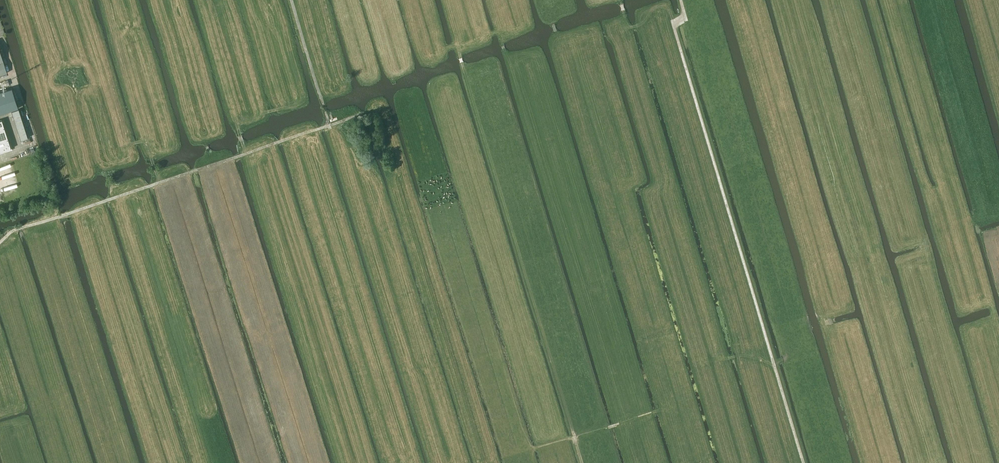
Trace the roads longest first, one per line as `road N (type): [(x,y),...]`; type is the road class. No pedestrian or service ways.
road 1 (track): [(0,242),(13,230),(328,126),(292,0)]
road 2 (track): [(803,462),(675,33)]

